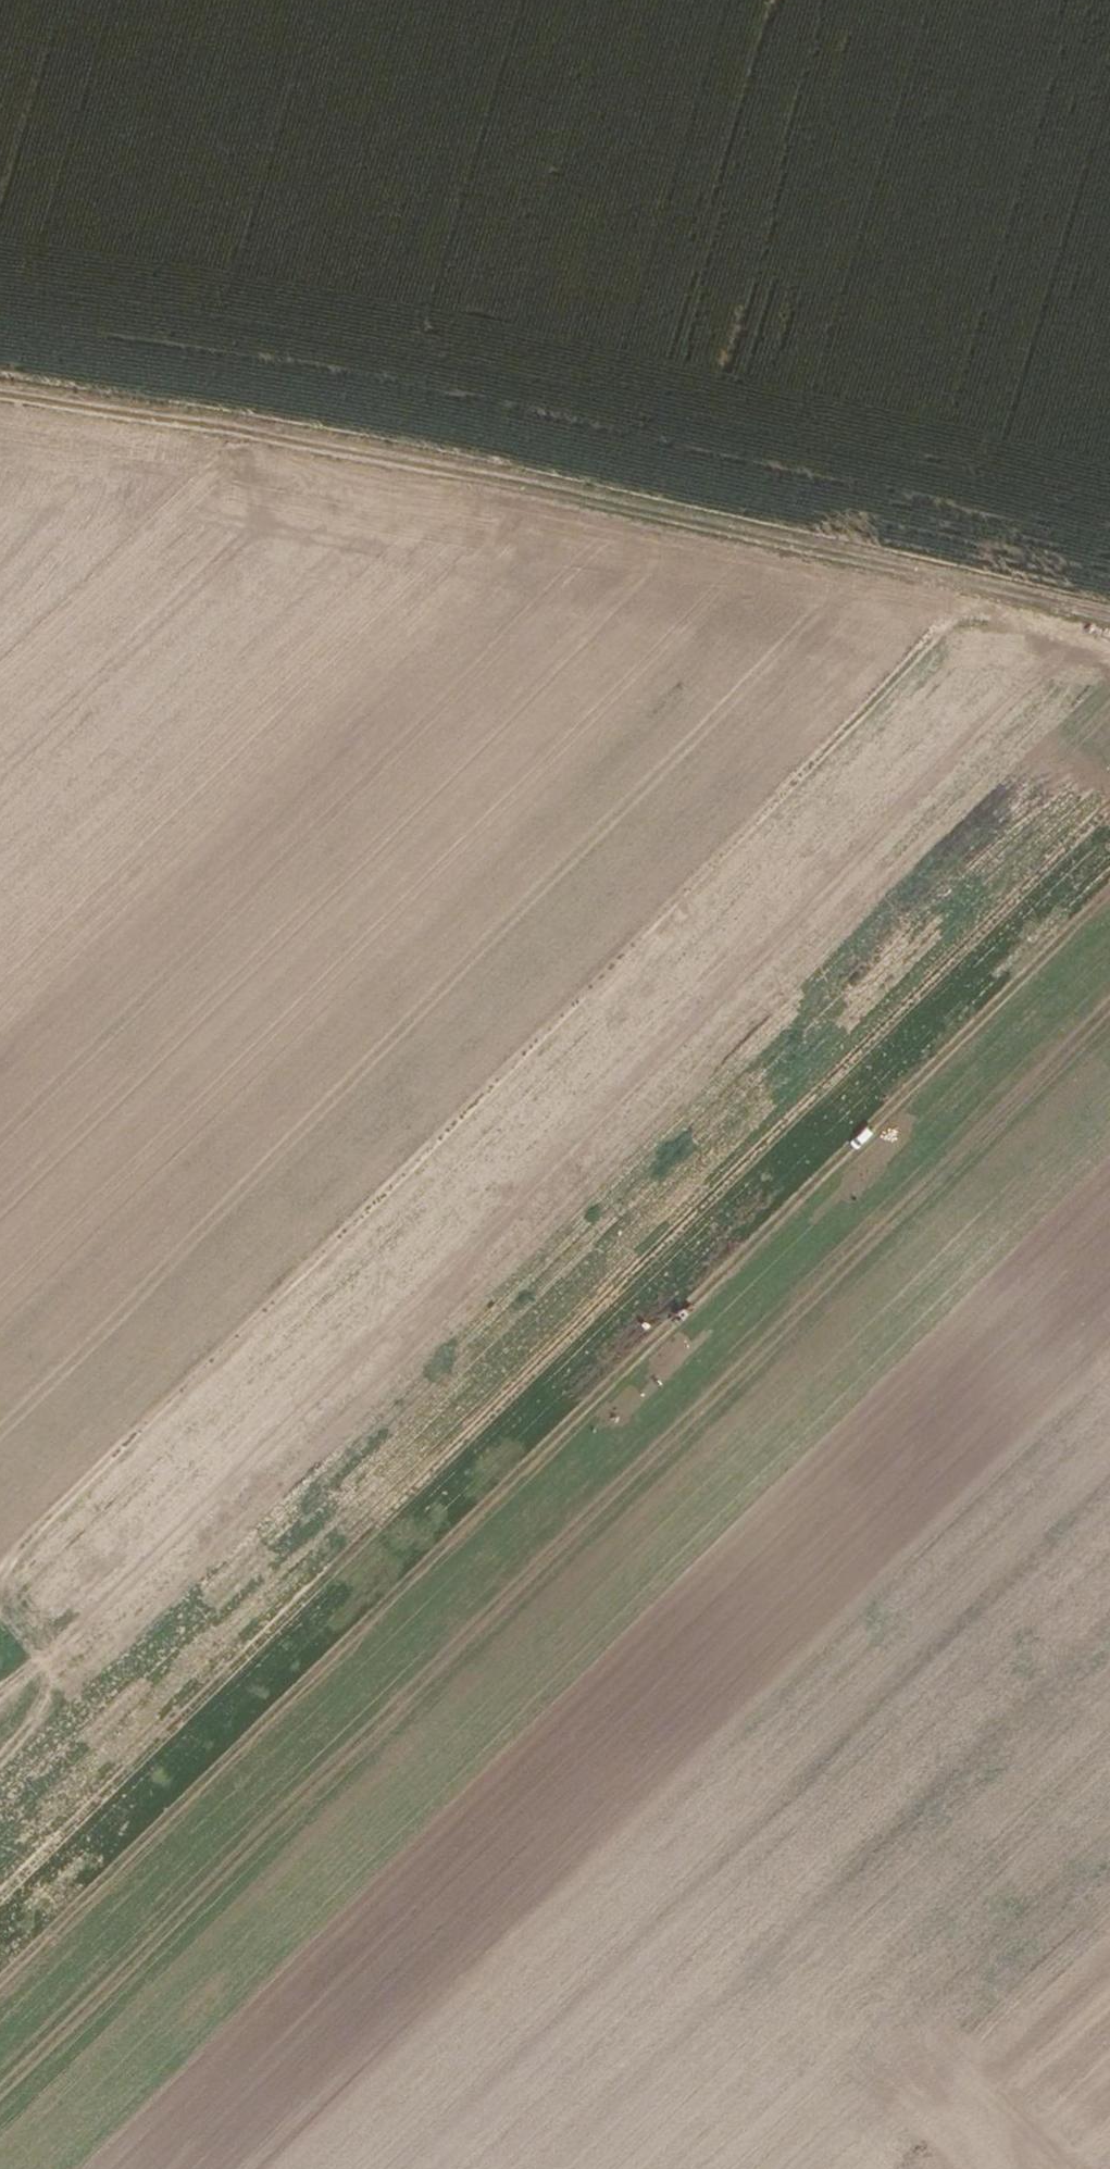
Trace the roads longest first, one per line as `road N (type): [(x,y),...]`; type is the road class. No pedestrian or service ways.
road 1 (track): [(0,394),(471,475),(1109,616)]
road 2 (track): [(899,2168),(1109,1967)]

